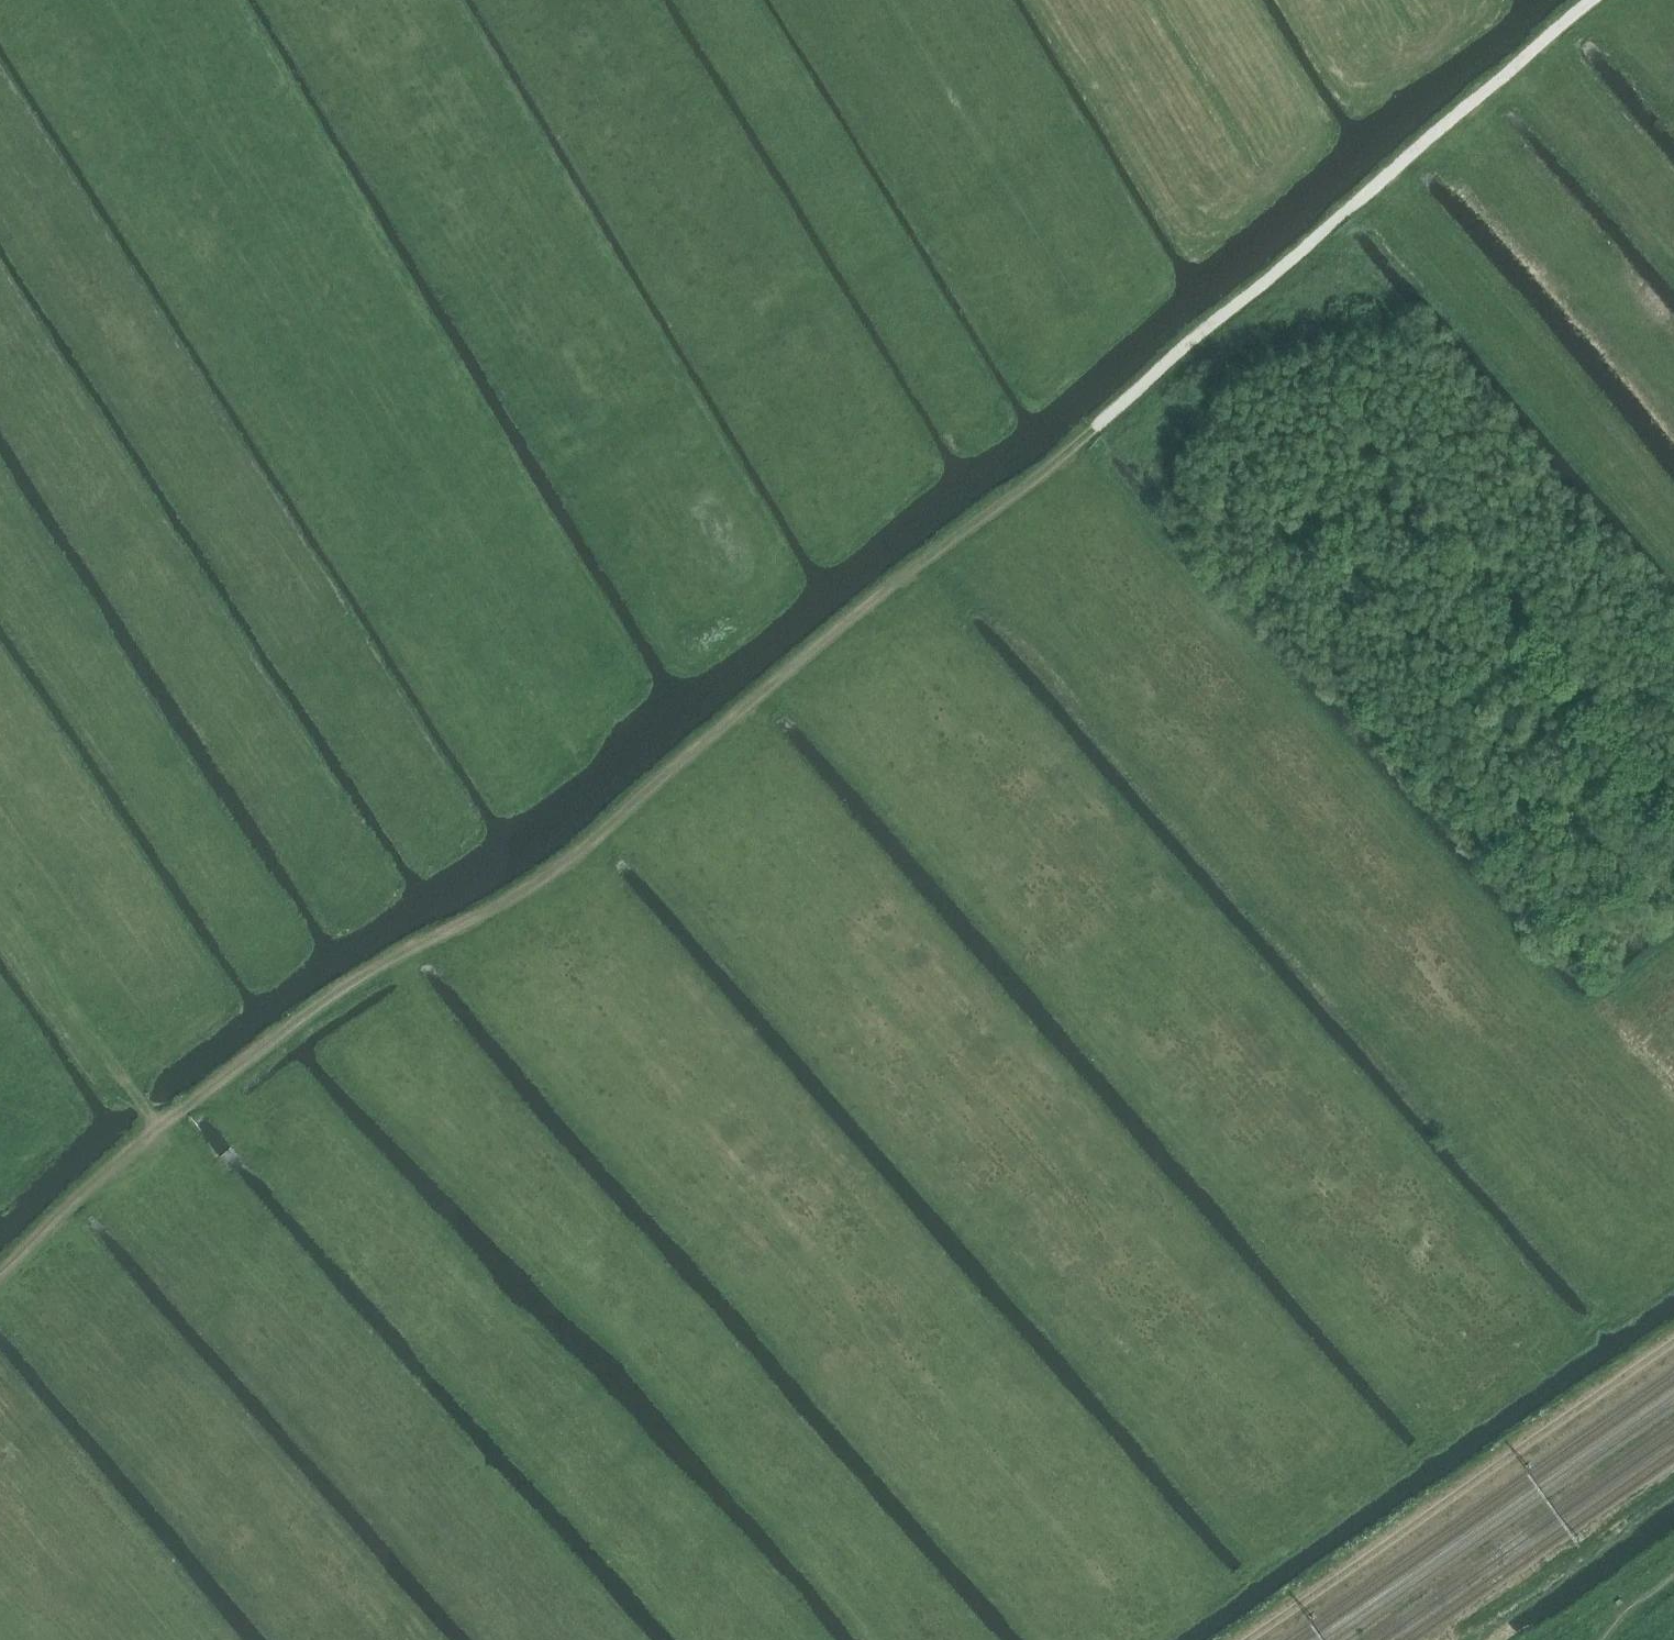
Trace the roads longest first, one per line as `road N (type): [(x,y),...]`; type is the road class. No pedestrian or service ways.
road 1 (track): [(0,1277),(91,1187),(344,986),(541,879),(589,844),(1059,458),(1591,0)]
road 2 (track): [(1673,1343),(1252,1639)]

